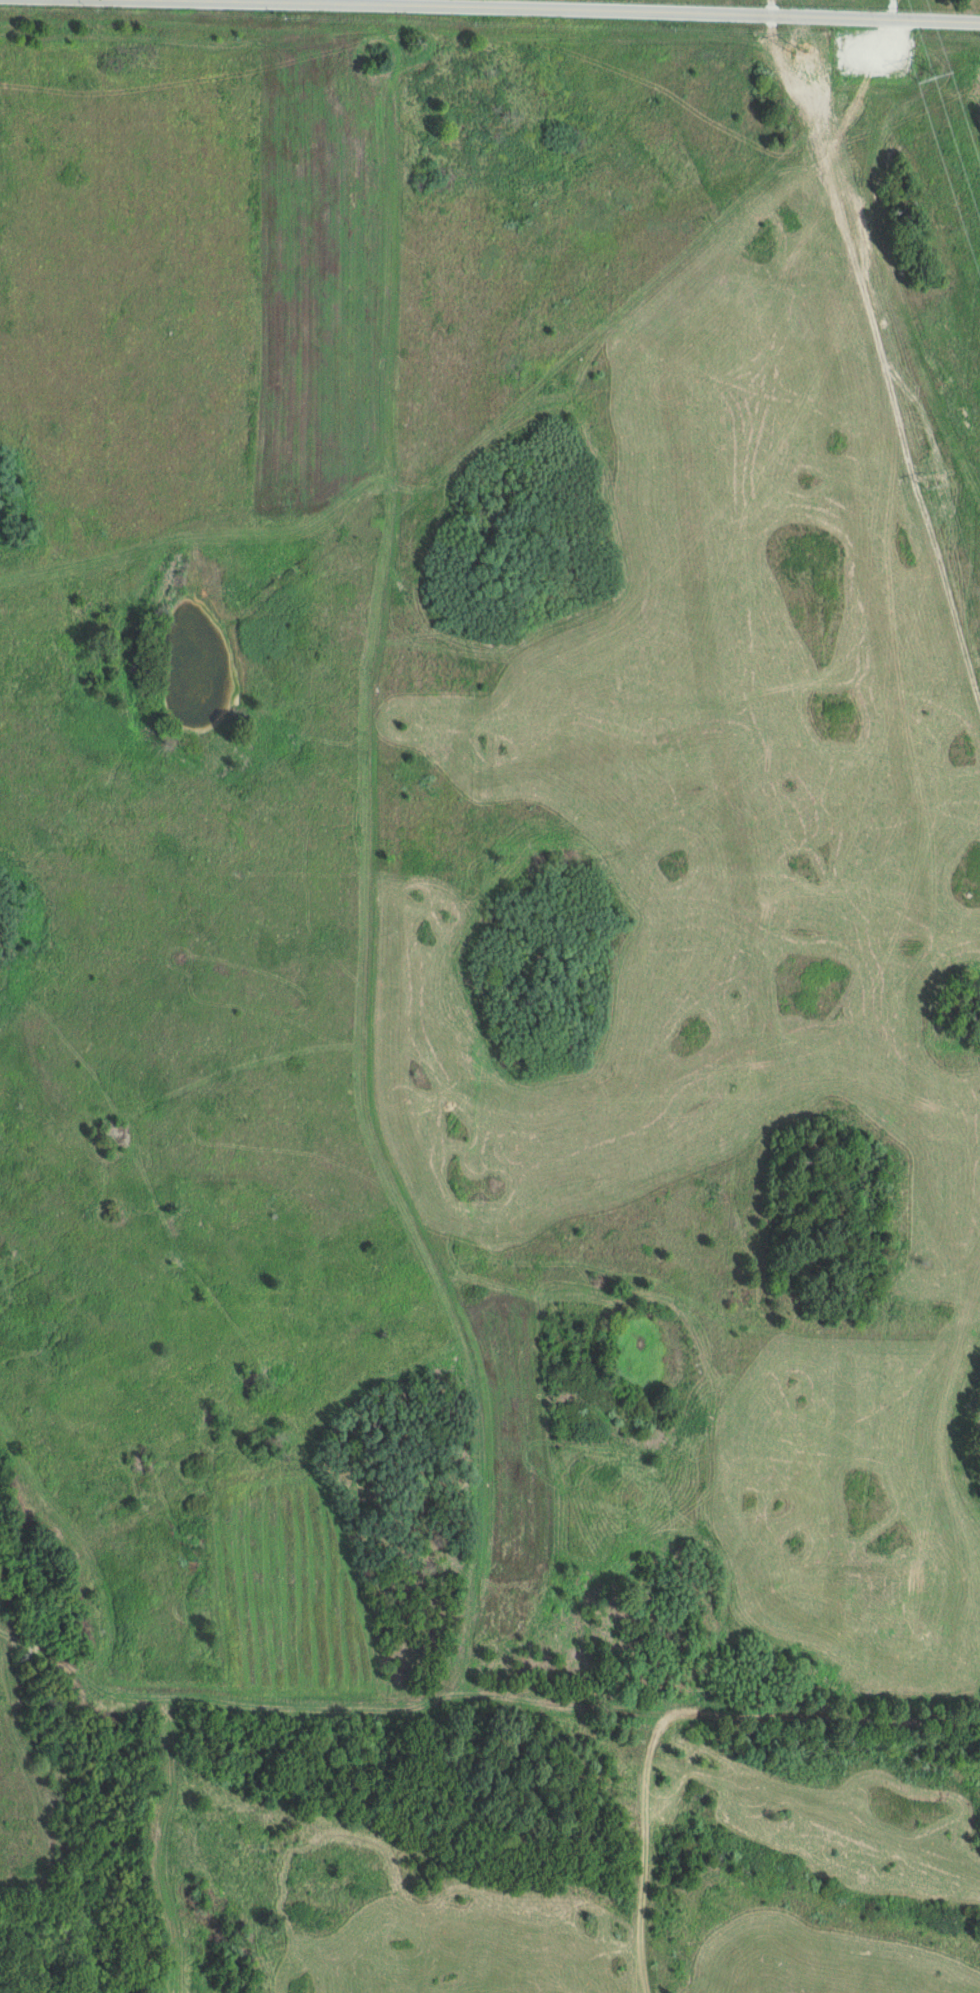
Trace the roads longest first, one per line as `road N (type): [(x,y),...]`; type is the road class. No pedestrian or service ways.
road 1 (residential): [(0,5),(979,28)]

